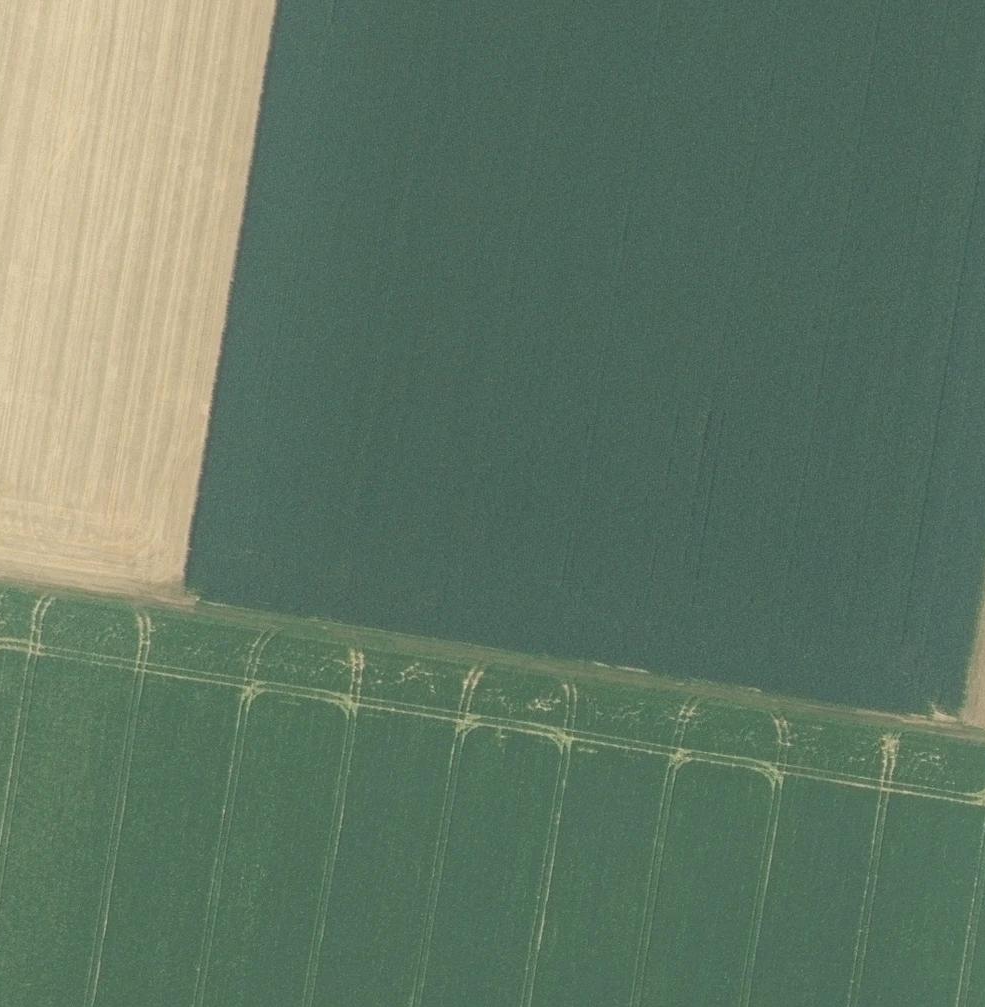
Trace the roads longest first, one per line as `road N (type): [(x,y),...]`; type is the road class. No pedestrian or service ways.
road 1 (track): [(0,587),(984,744)]

